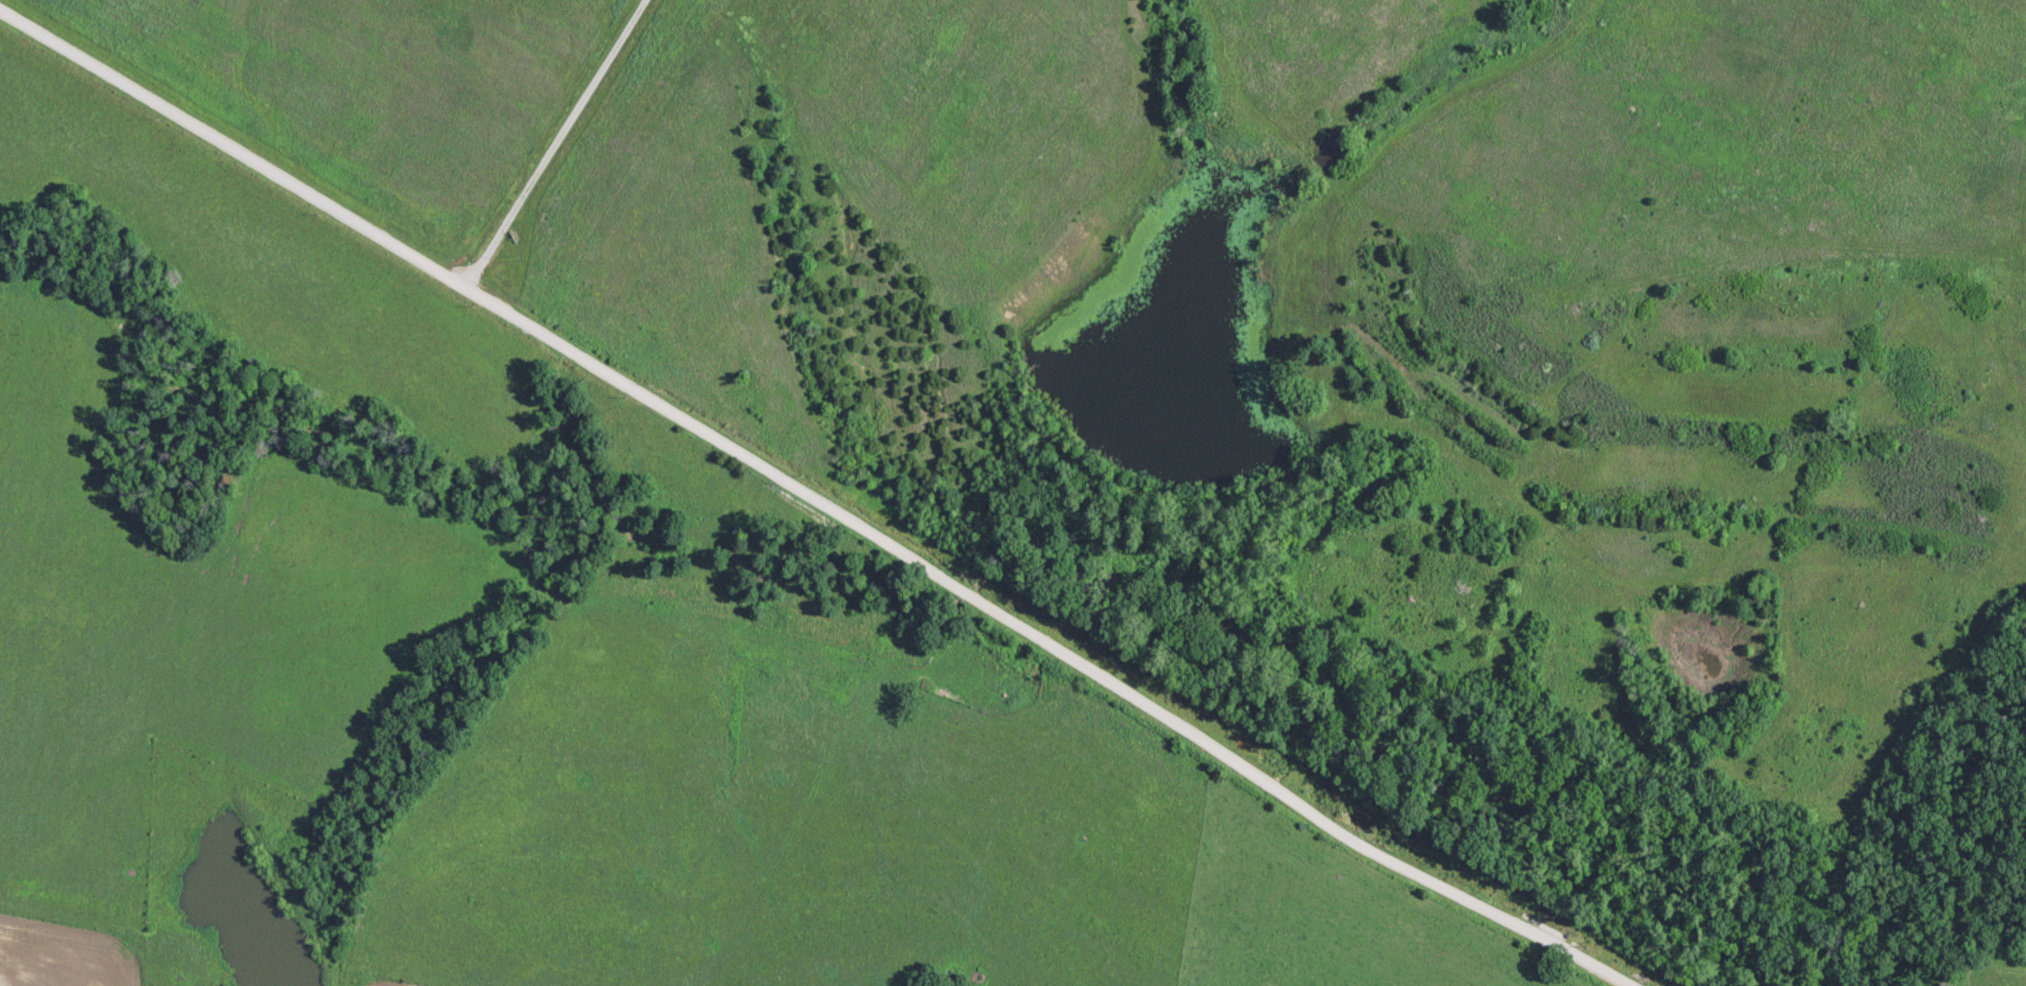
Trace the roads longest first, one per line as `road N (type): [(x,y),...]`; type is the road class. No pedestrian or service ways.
road 1 (residential): [(1611,985),(1358,852),(851,526),(0,7)]

